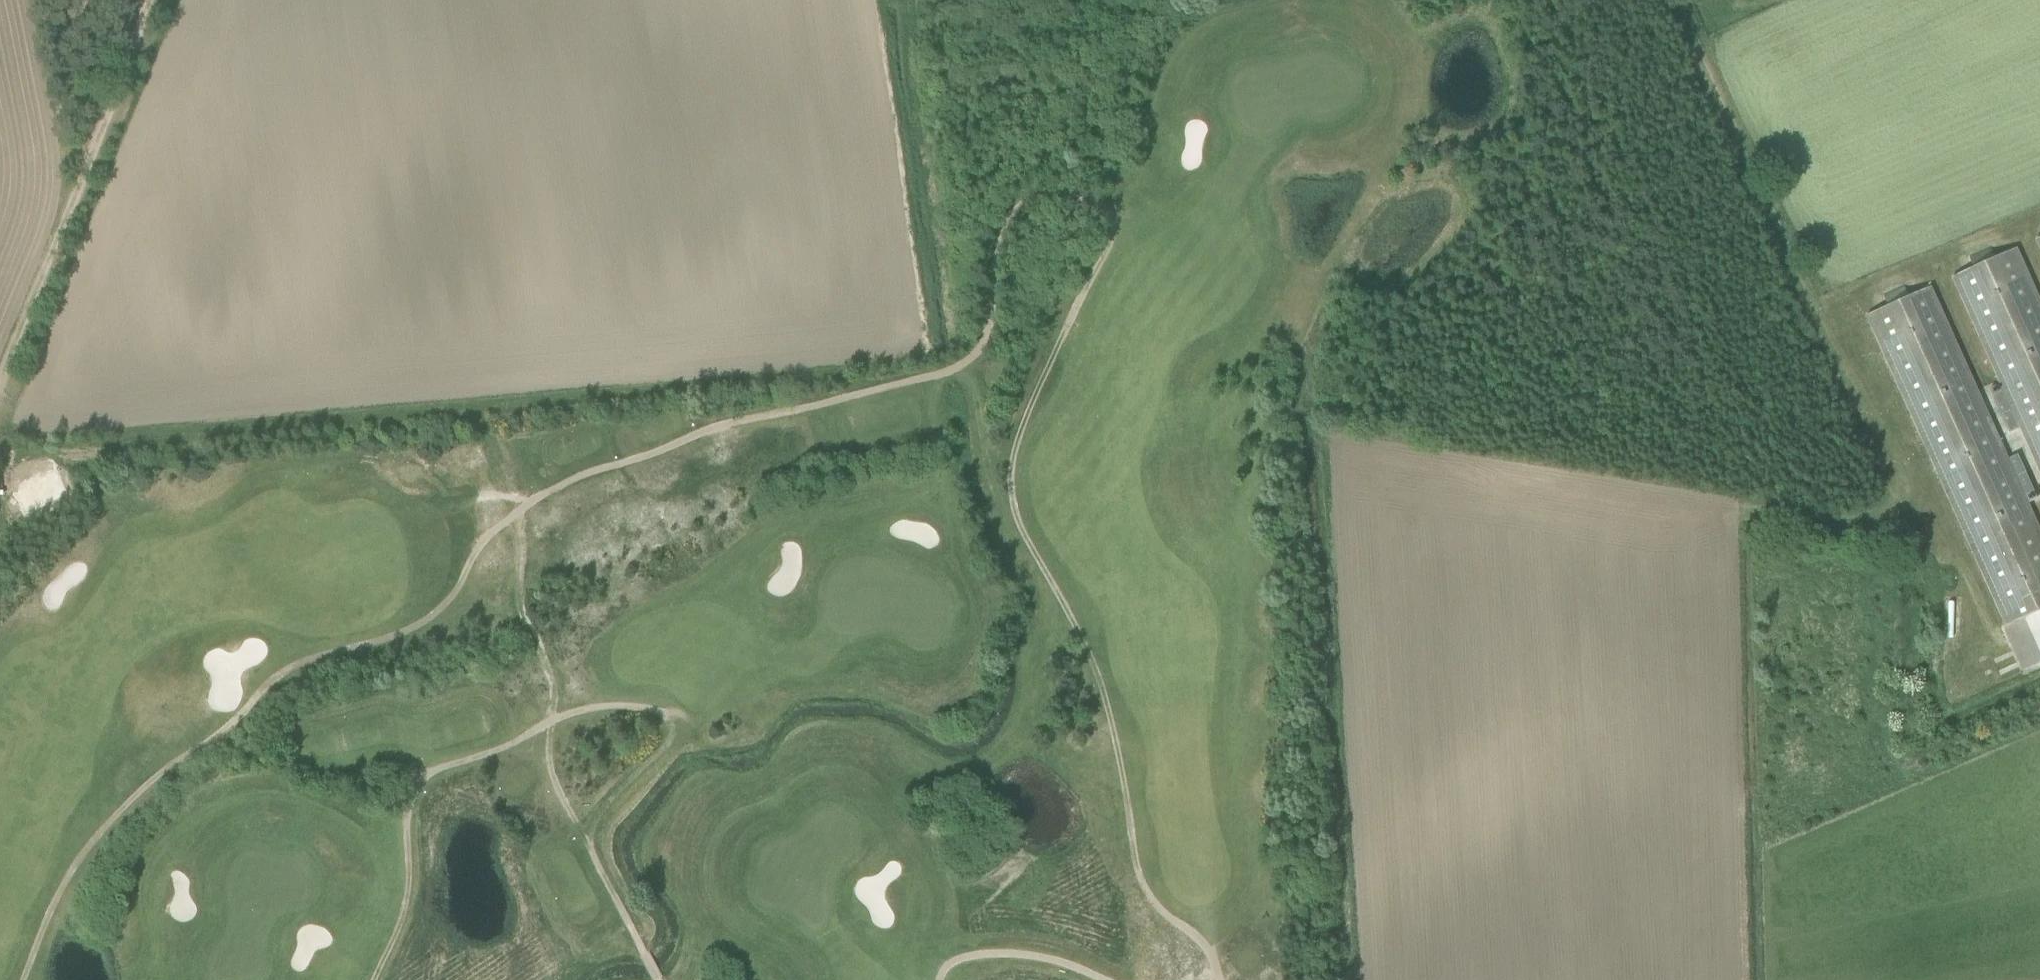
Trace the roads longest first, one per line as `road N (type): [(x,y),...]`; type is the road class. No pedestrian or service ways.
road 1 (track): [(0,398),(156,0)]
road 2 (track): [(1813,292),(1670,0)]

